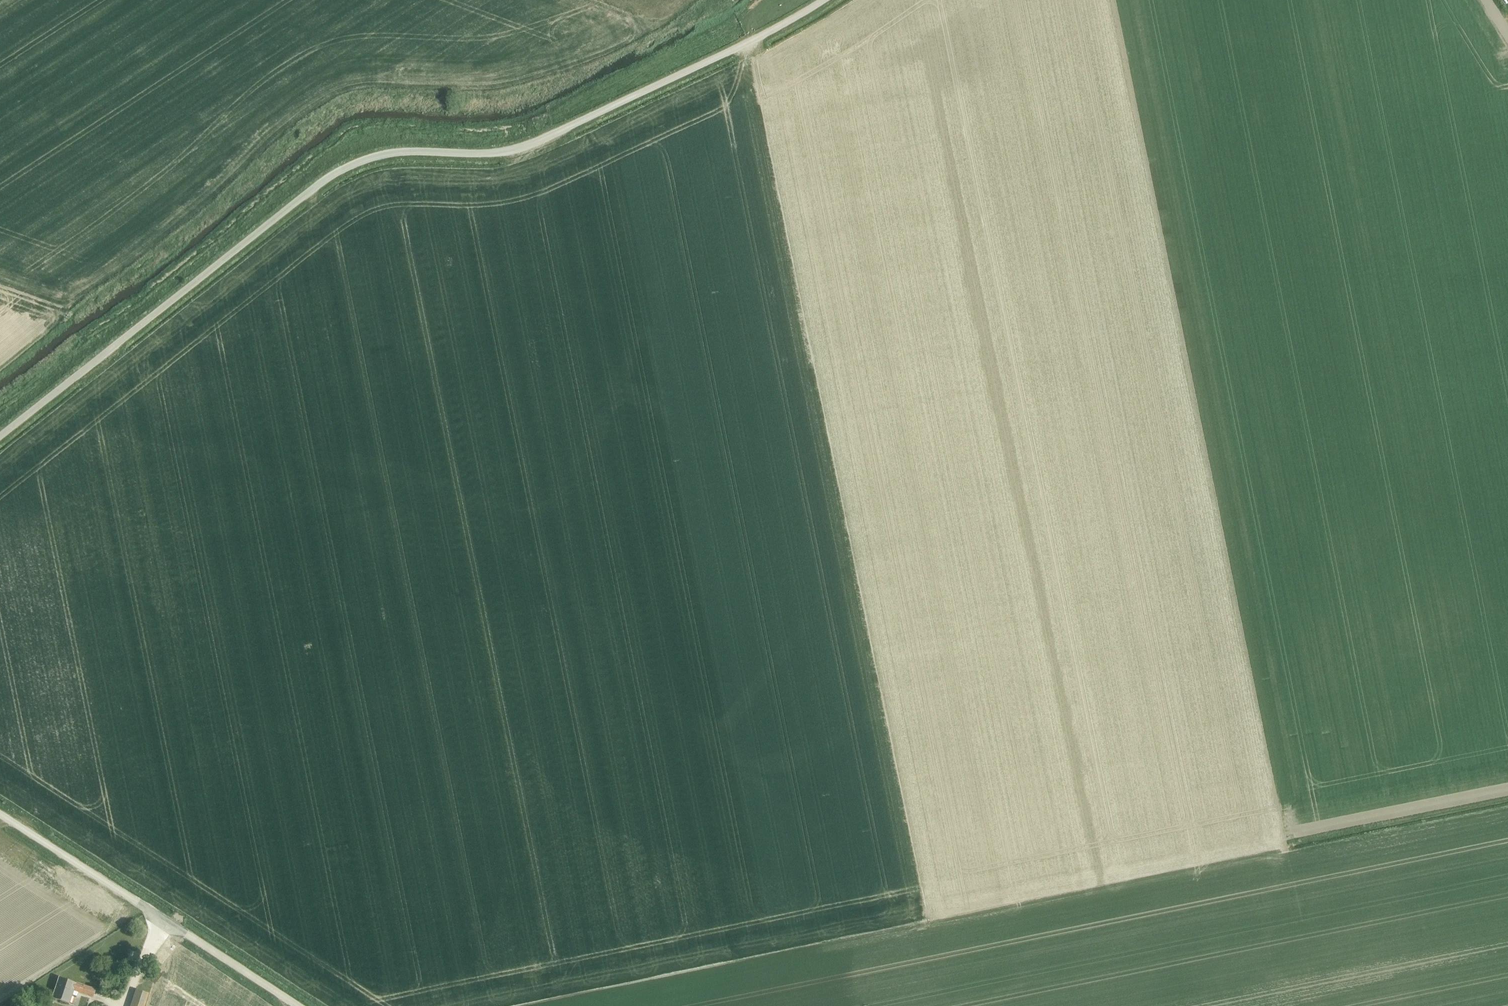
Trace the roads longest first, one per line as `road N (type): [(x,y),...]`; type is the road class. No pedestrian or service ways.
road 1 (residential): [(0,436),(349,166),(386,154),(525,146),(823,0)]
road 2 (unclassified): [(295,1005),(0,816)]

